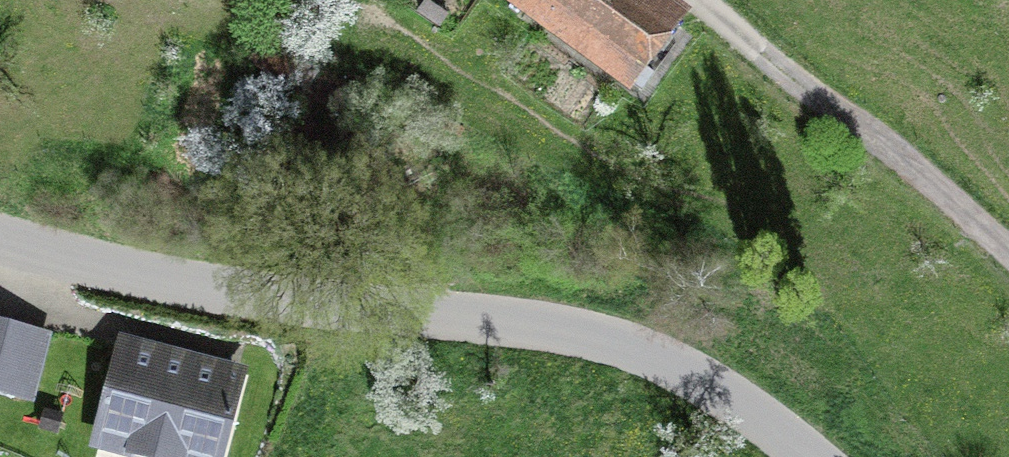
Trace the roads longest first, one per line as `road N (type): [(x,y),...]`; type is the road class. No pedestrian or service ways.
road 1 (unclassified): [(20,250),(330,321),(534,341),(678,377),(805,456)]
road 2 (track): [(697,0),(1008,252)]
road 3 (residential): [(135,340),(25,308),(20,250)]

